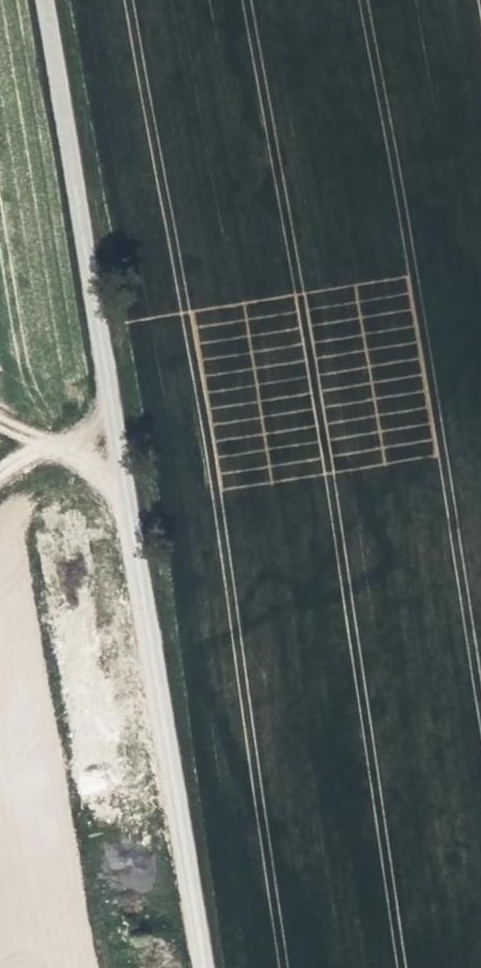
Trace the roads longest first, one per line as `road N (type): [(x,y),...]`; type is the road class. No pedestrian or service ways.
road 1 (track): [(206,967),(40,0)]
road 2 (track): [(127,487),(71,443),(37,443),(0,477)]

